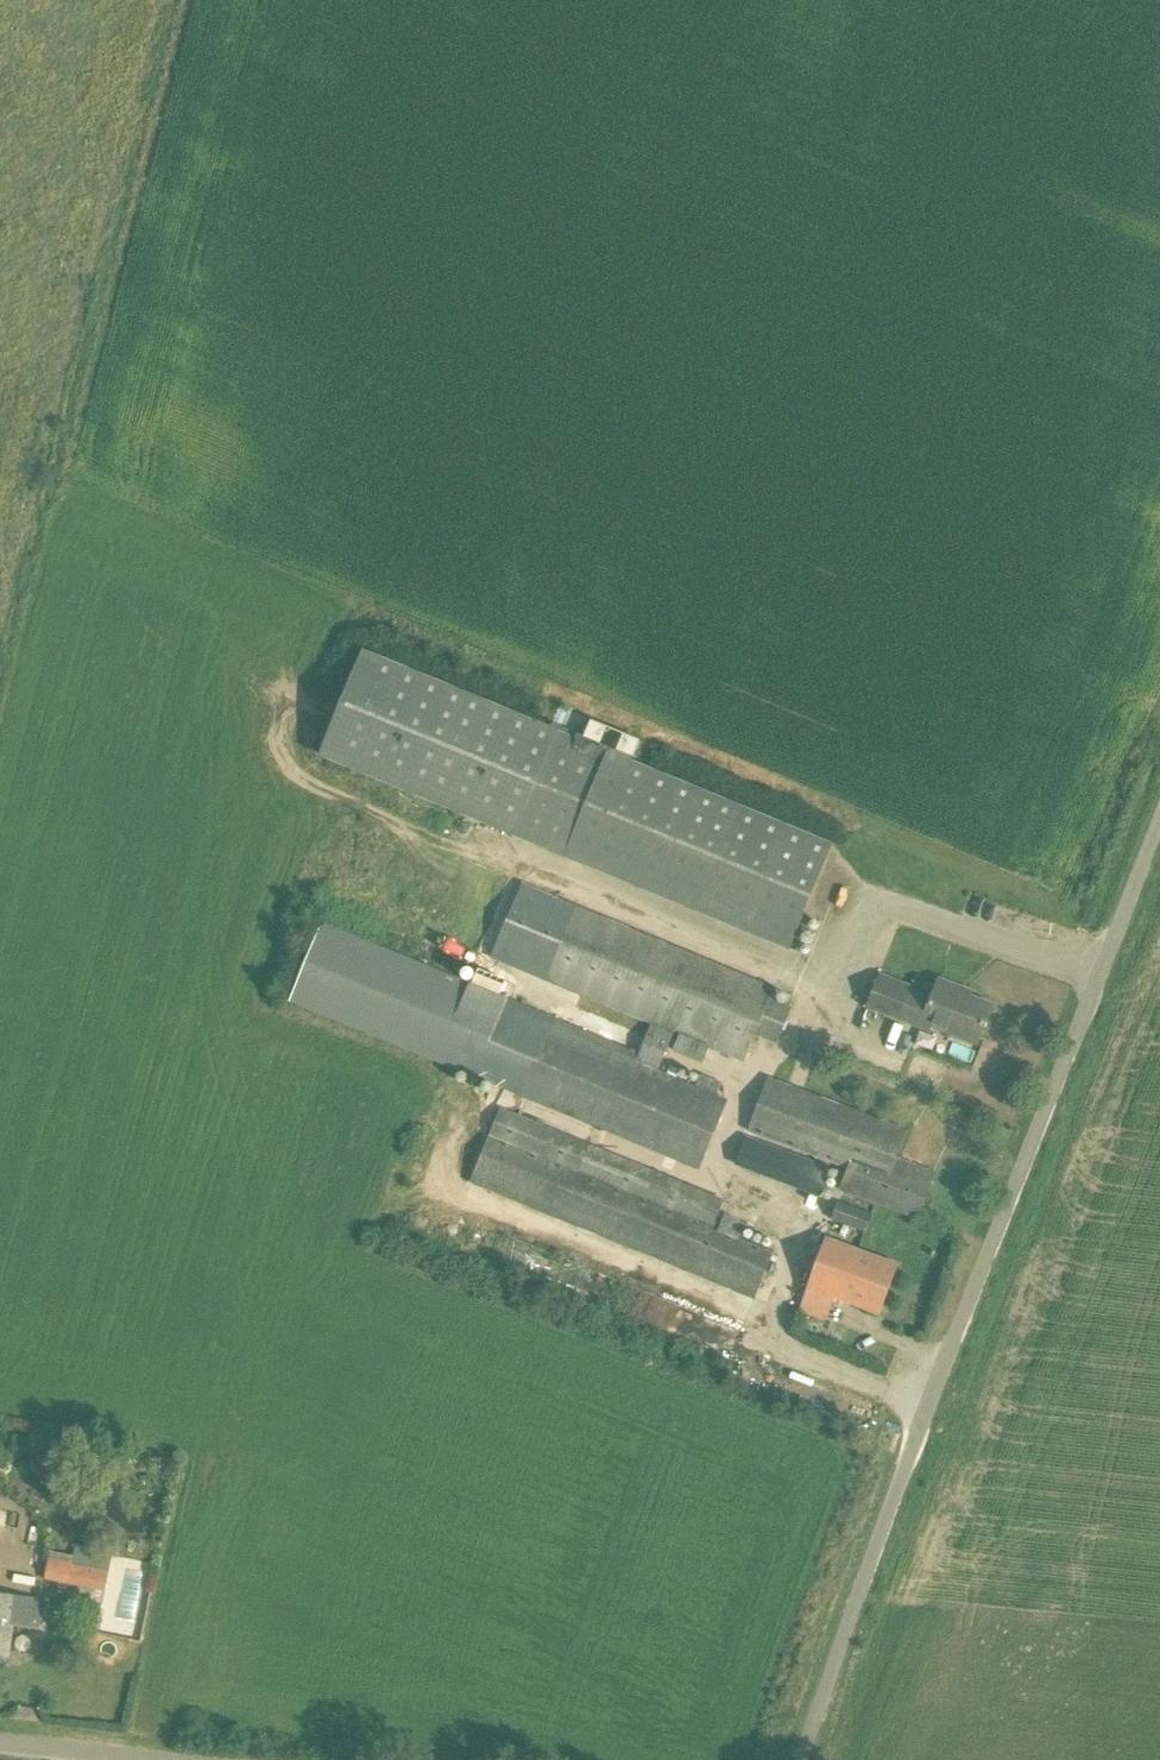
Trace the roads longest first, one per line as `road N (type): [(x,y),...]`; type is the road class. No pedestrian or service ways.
road 1 (unclassified): [(804,1759),(927,1403),(1159,808)]
road 2 (unclassified): [(155,1759),(0,1743)]

